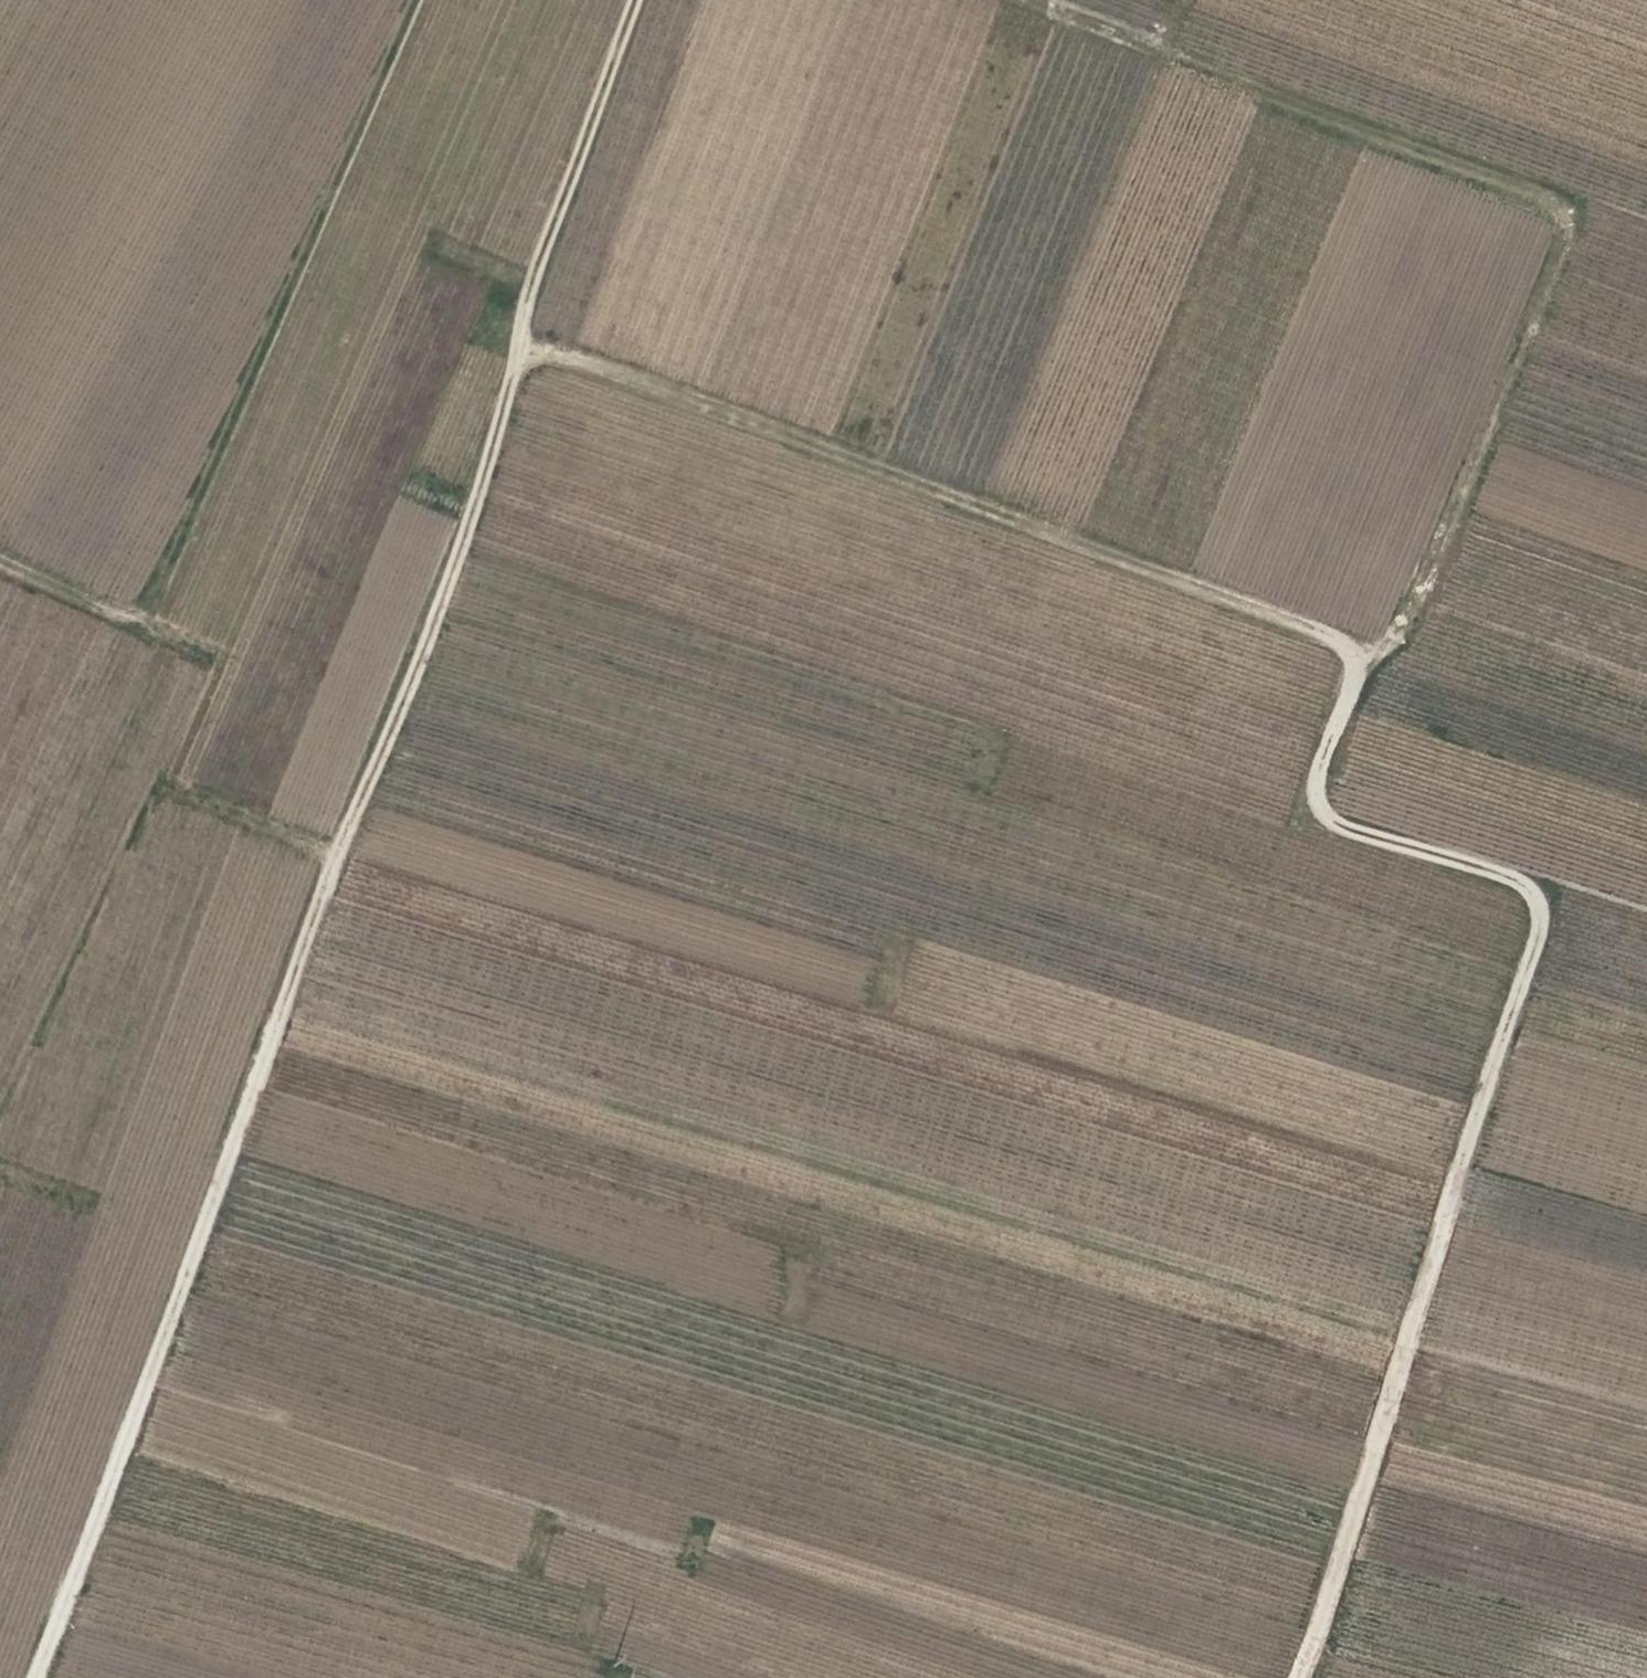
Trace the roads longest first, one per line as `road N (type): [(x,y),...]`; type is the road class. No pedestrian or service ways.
road 1 (track): [(510,354),(537,345),(566,348),(1326,630),(1353,660),(1313,773),(1327,814),(1489,865),(1523,881),(1535,897),(1539,916),(1526,964),(1298,1677)]
road 2 (track): [(626,0),(521,299),(469,504),(333,850),(36,1677)]
road 3 (track): [(1353,660),(1413,608),(1567,242),(1567,221),(1546,198),(1043,0)]
road 4 (track): [(0,563),(214,657)]

